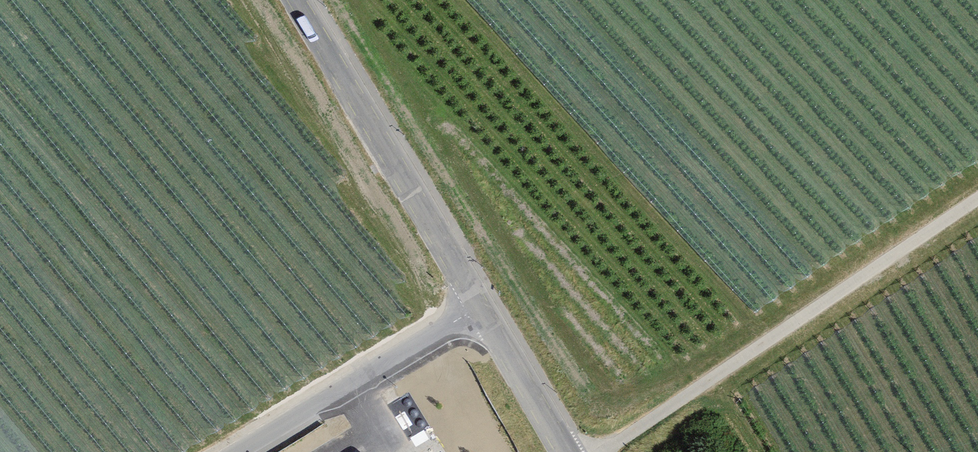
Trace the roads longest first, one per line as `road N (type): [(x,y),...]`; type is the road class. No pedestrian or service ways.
road 1 (track): [(977,199),(603,451)]
road 2 (unclassified): [(297,0),(479,307)]
road 3 (unclassified): [(237,451),(479,307)]
road 4 (unclassified): [(479,307),(566,451)]

